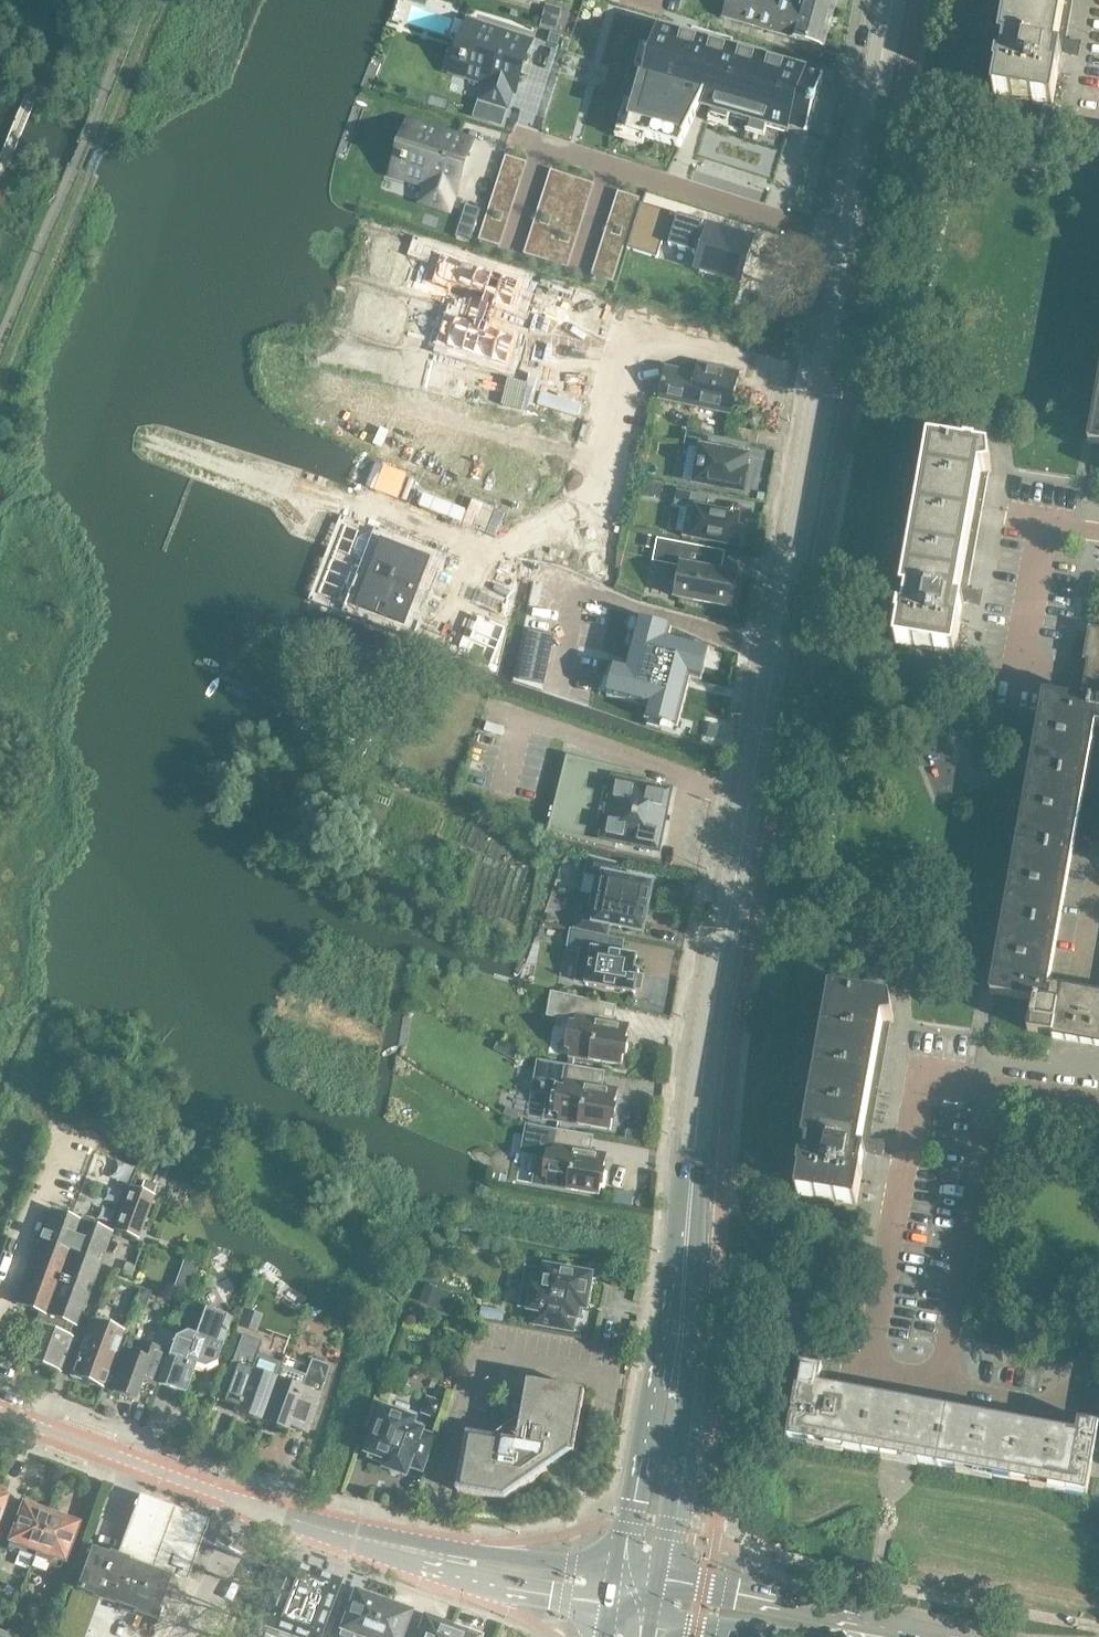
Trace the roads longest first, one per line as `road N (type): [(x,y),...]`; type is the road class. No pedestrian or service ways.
road 1 (secondary): [(634,1594),(662,1429),(704,1058),(849,242)]
road 2 (residential): [(944,1385),(868,1372),(916,1087),(927,1080),(996,1091)]
road 3 (tertiary): [(634,1594),(248,1512)]
road 4 (residential): [(516,134),(849,242)]
road 5 (residential): [(996,1091),(944,1385)]
road 6 (tertiary): [(248,1512),(0,1415)]
road 7 (secondary): [(849,242),(893,0)]
road 8 (tertiary): [(858,1636),(634,1594)]
road 9 (residential): [(1025,660),(1047,523),(1098,531)]
road 10 (unclassified): [(190,1636),(248,1512)]

